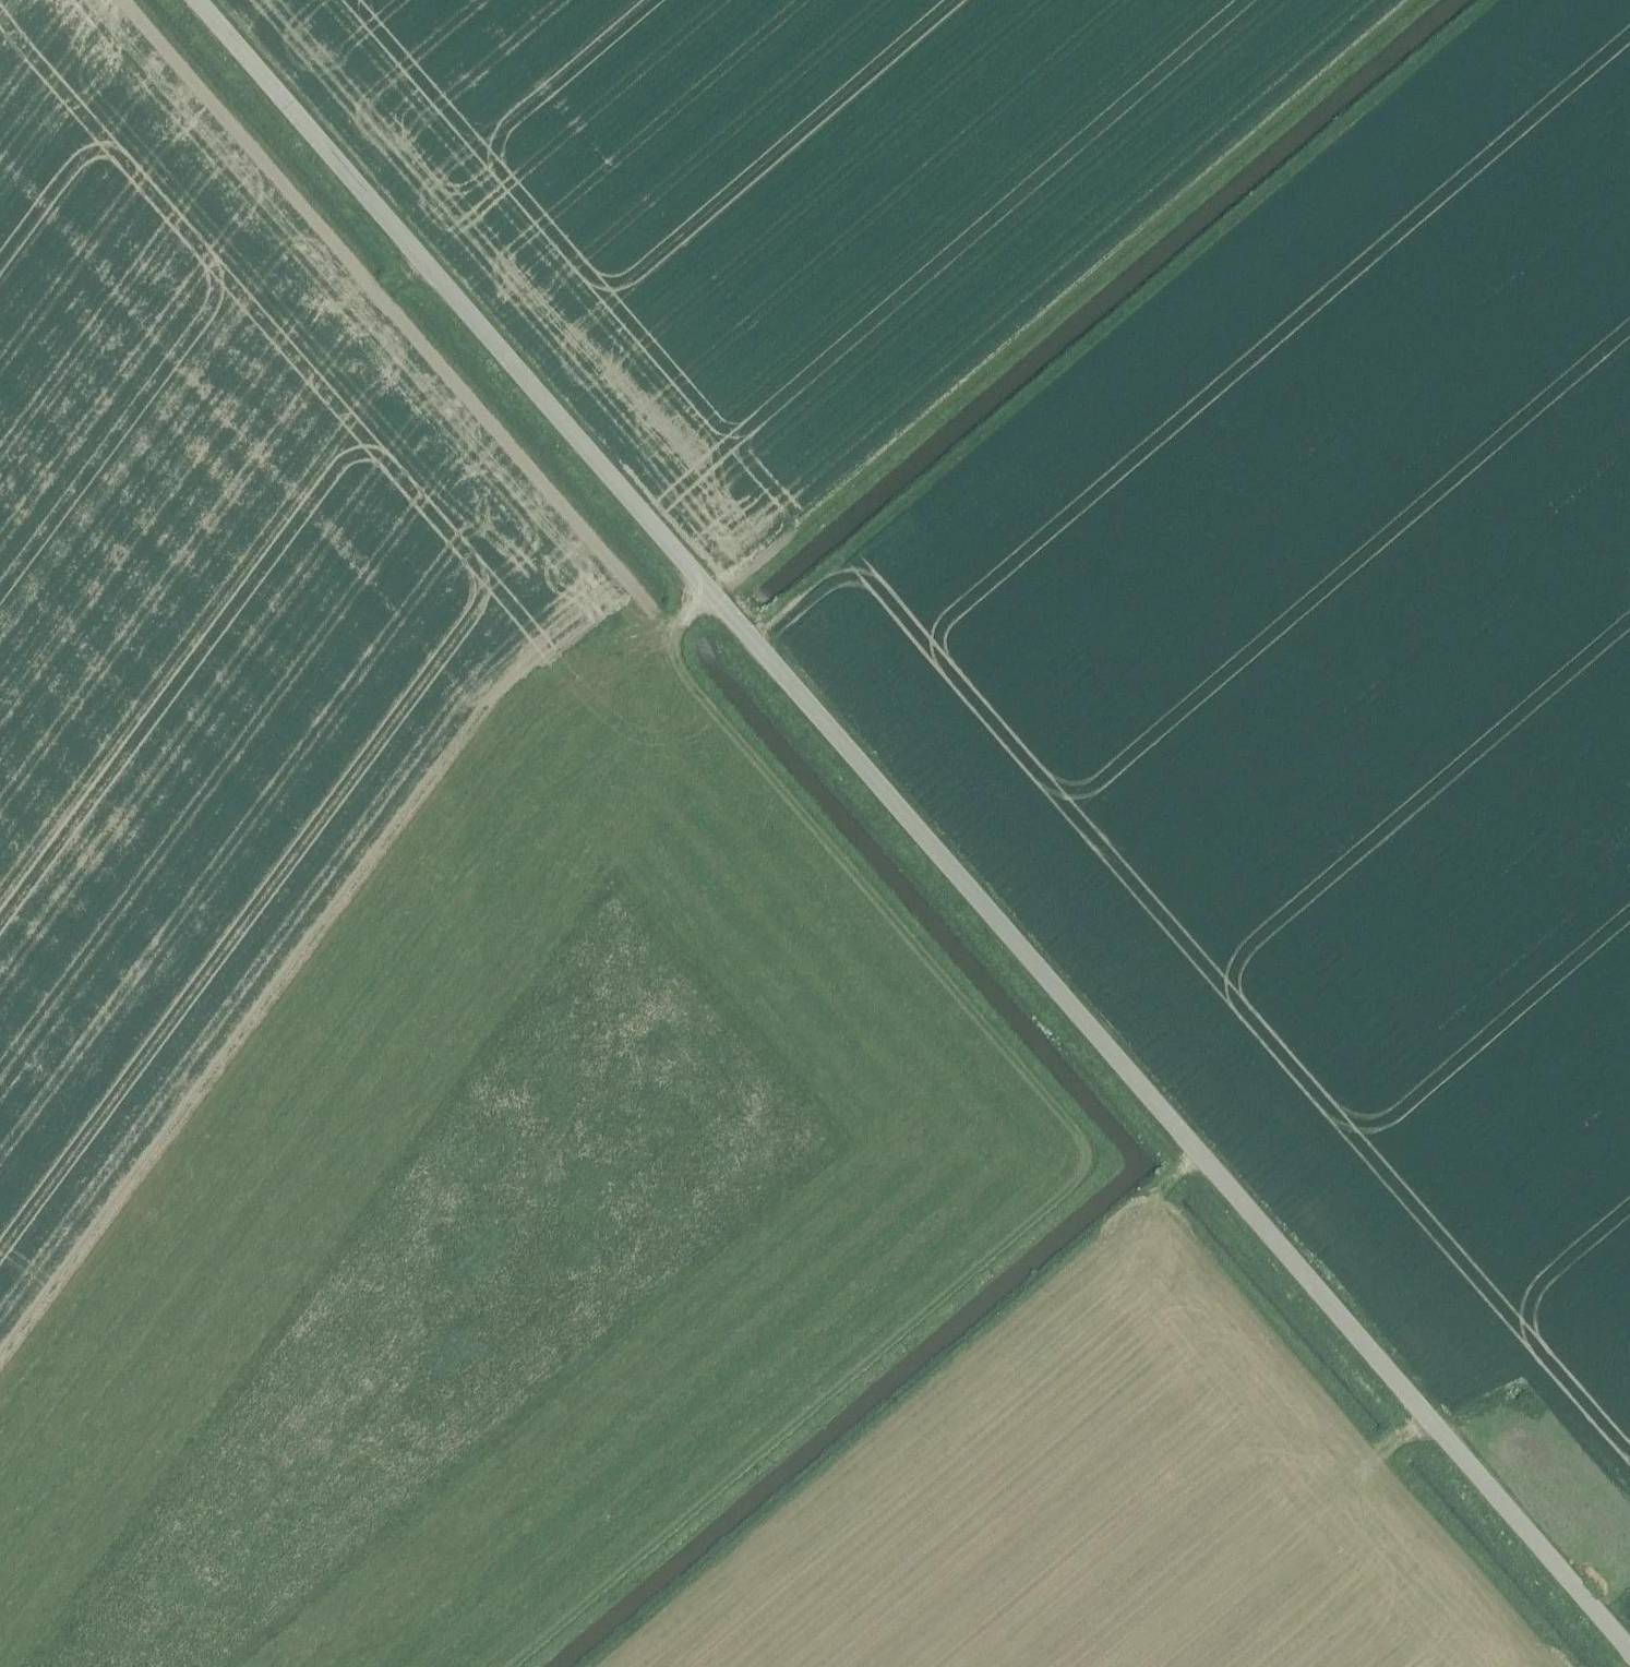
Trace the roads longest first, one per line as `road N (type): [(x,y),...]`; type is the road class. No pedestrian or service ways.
road 1 (unclassified): [(1629,1654),(198,0)]

